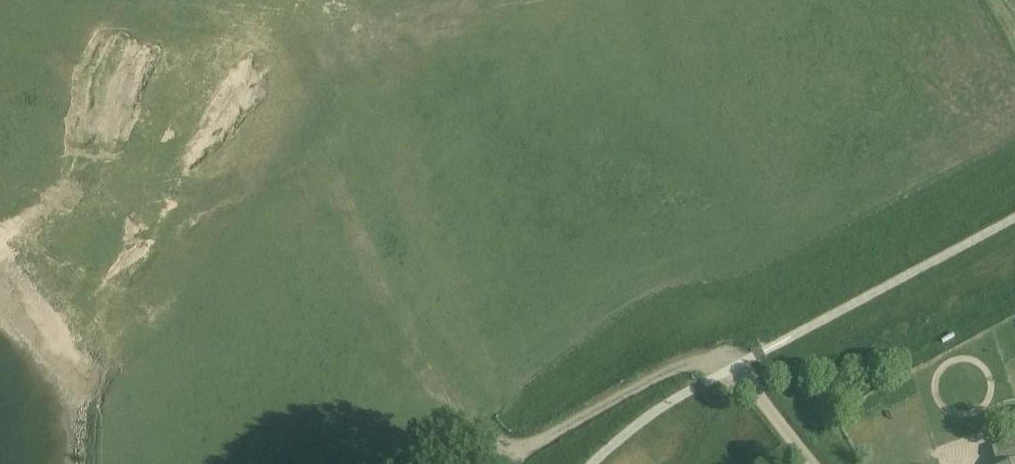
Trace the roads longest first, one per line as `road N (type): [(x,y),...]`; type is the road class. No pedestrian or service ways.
road 1 (unclassified): [(811,463),(730,368),(711,363),(671,369),(521,447),(496,450),(471,436)]

